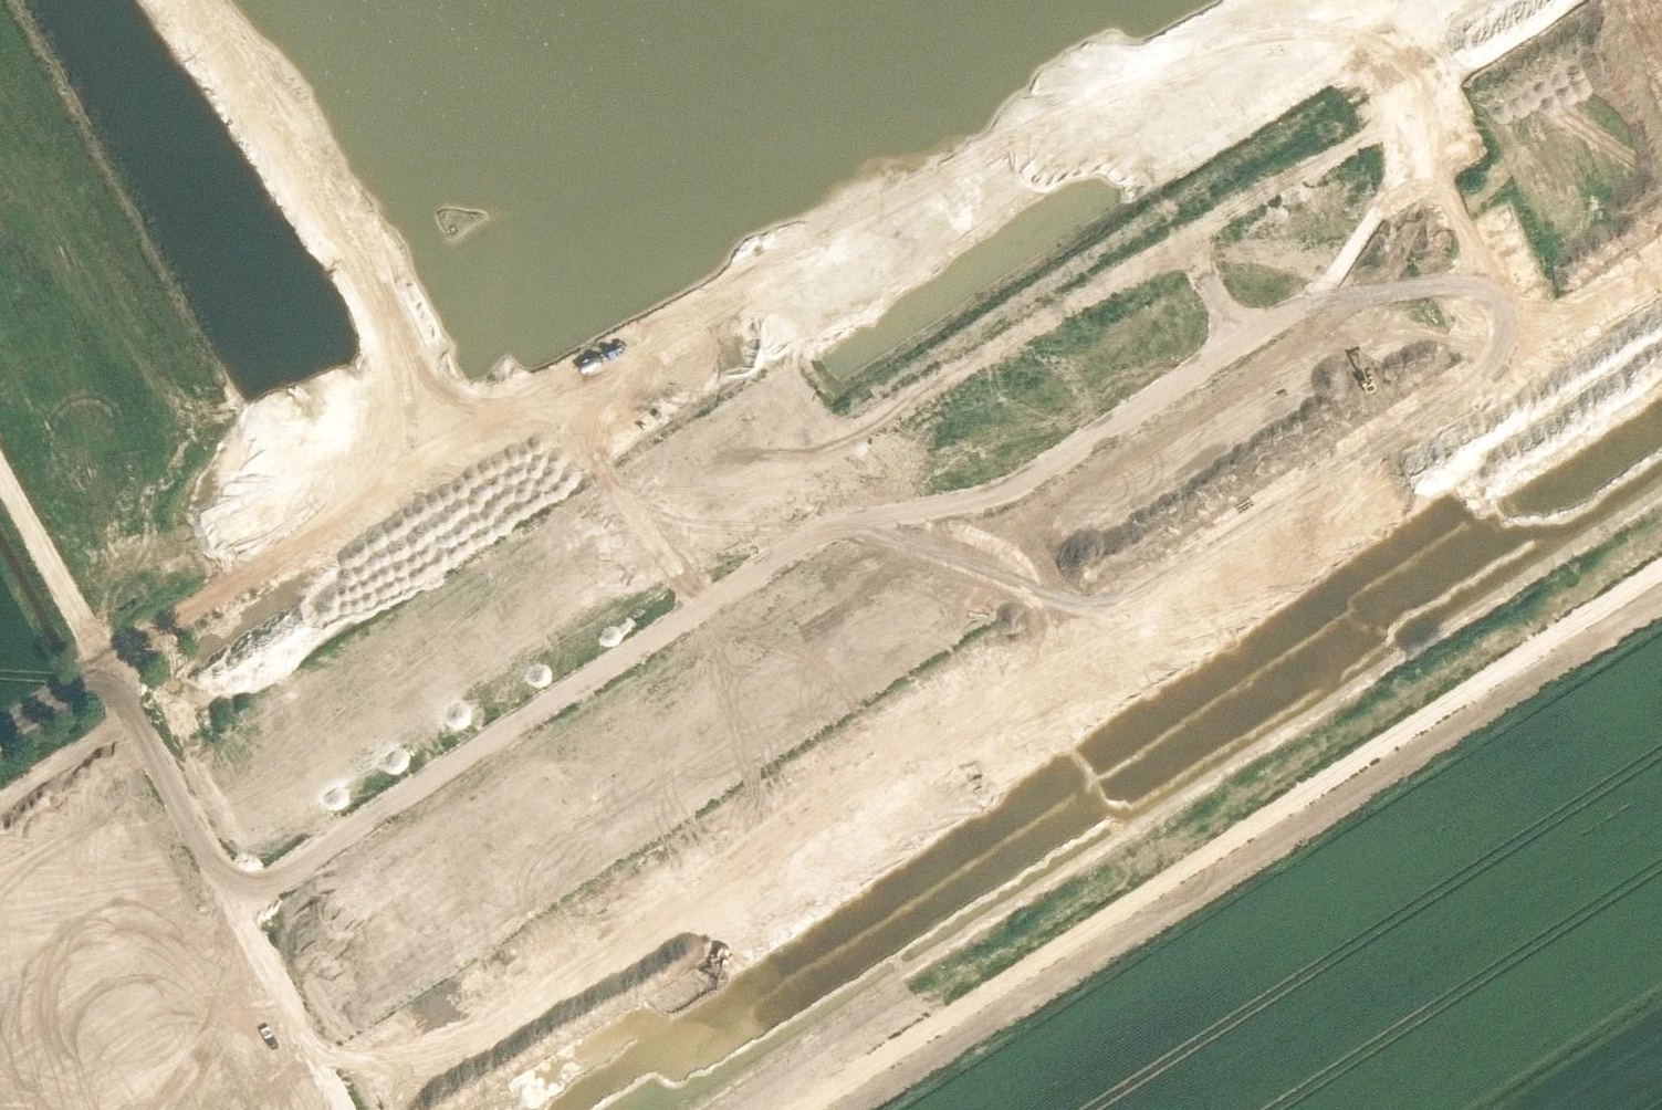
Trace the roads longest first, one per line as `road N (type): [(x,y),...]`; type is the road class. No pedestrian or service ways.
road 1 (residential): [(0,467),(221,883),(255,899),(822,533),(978,504),(1249,351)]
road 2 (track): [(0,739),(182,626)]

